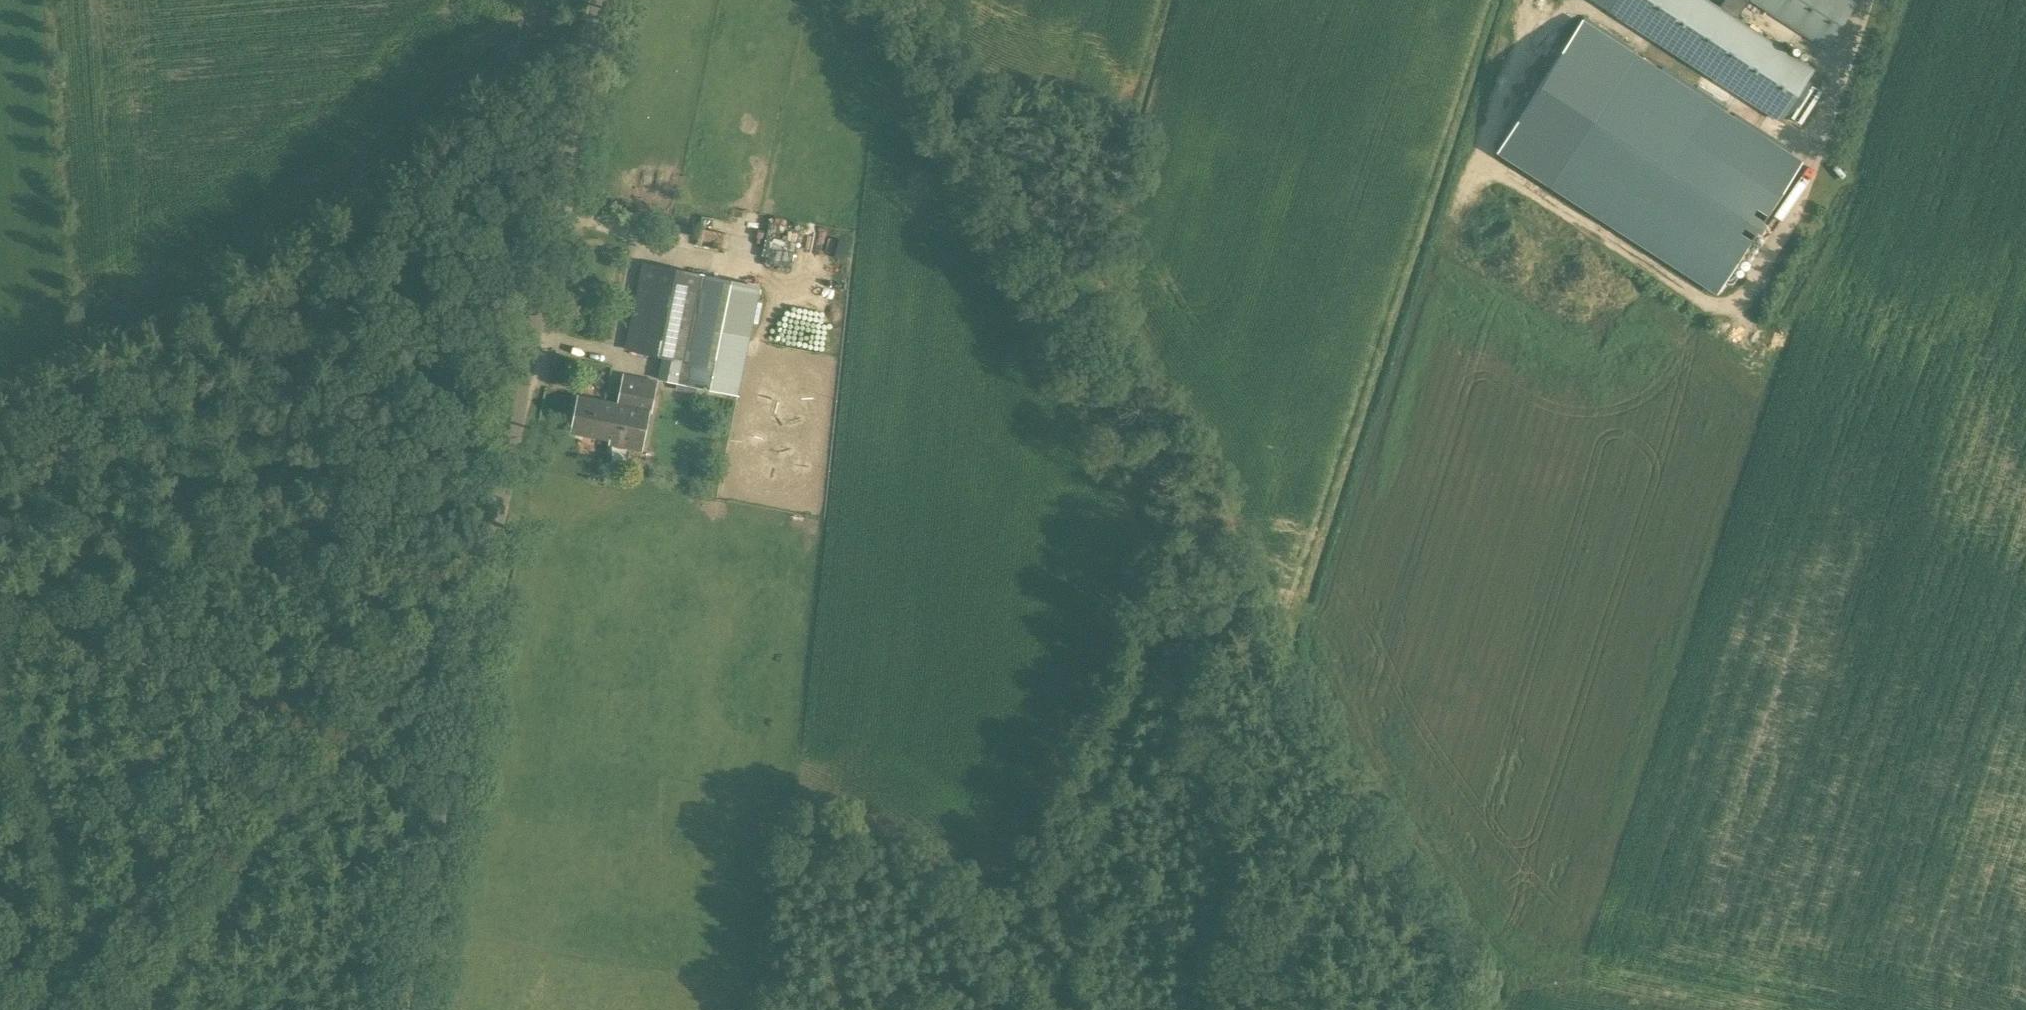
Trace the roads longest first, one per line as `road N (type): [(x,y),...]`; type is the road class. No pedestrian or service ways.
road 1 (track): [(900,0),(1168,517),(1236,1009)]
road 2 (tertiary): [(403,1009),(602,0)]
road 3 (track): [(85,1009),(444,563),(501,516)]

